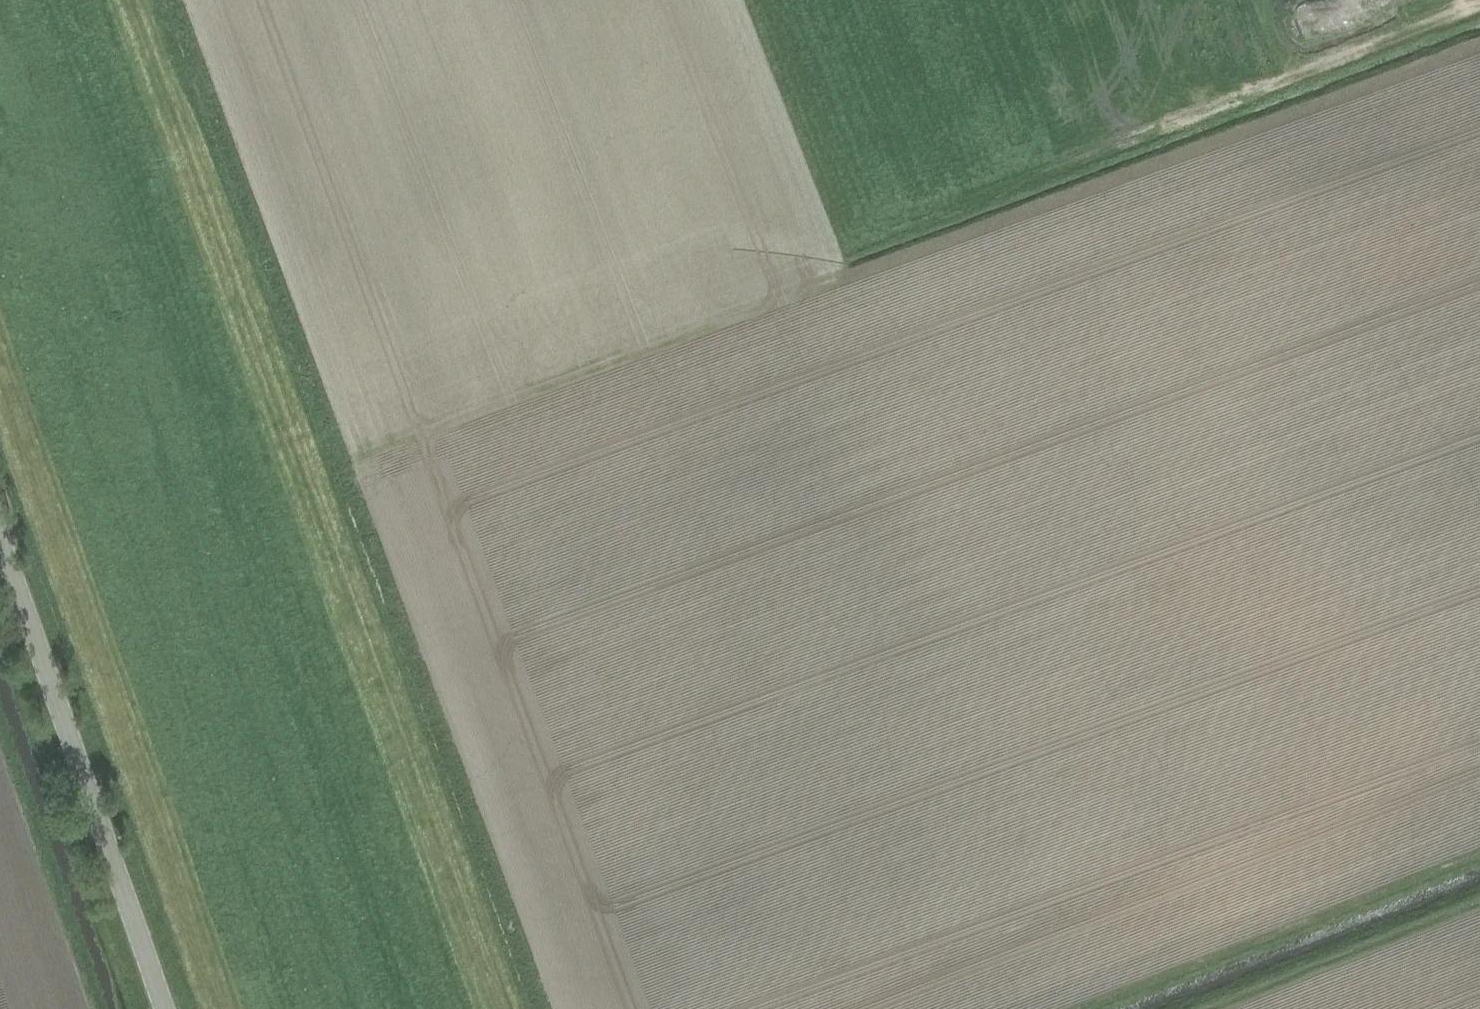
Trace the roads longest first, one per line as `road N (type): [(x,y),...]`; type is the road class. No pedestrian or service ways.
road 1 (tertiary): [(163,1008),(0,547)]

